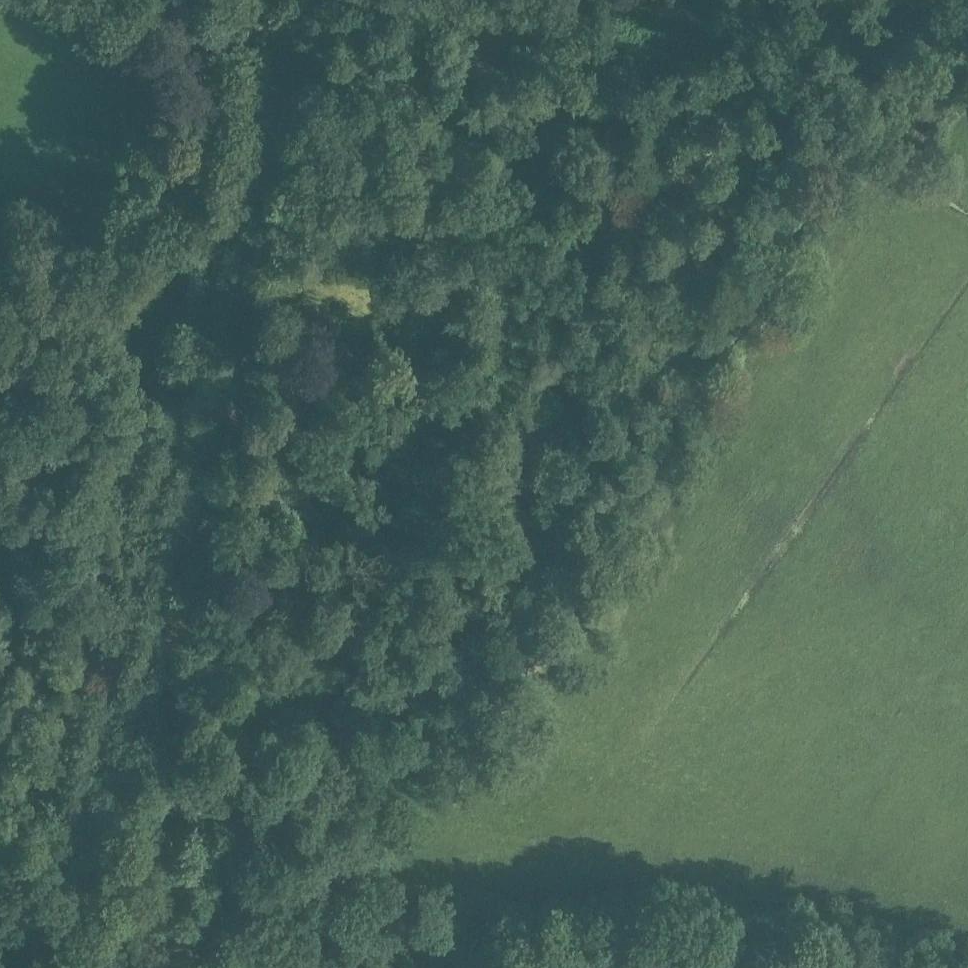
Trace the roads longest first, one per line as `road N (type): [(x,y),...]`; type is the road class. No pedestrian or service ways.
road 1 (track): [(270,0),(79,817)]
road 2 (track): [(943,967),(820,936),(663,928),(557,941),(480,967)]

